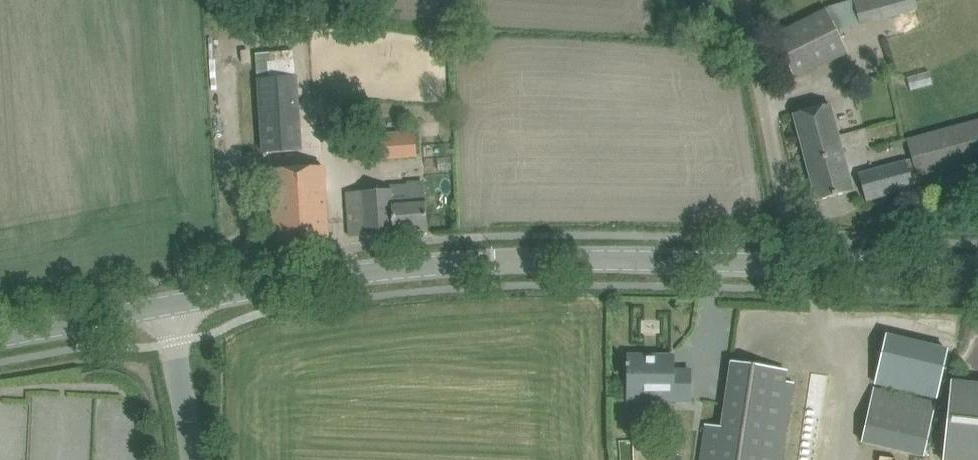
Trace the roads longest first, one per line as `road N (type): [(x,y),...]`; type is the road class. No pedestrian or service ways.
road 1 (tertiary): [(170,304),(441,264),(790,263)]
road 2 (unclassified): [(790,263),(743,0)]
road 3 (tertiary): [(790,263),(977,267)]
road 4 (tertiary): [(0,335),(170,304)]
road 5 (unclassified): [(193,459),(170,304)]

